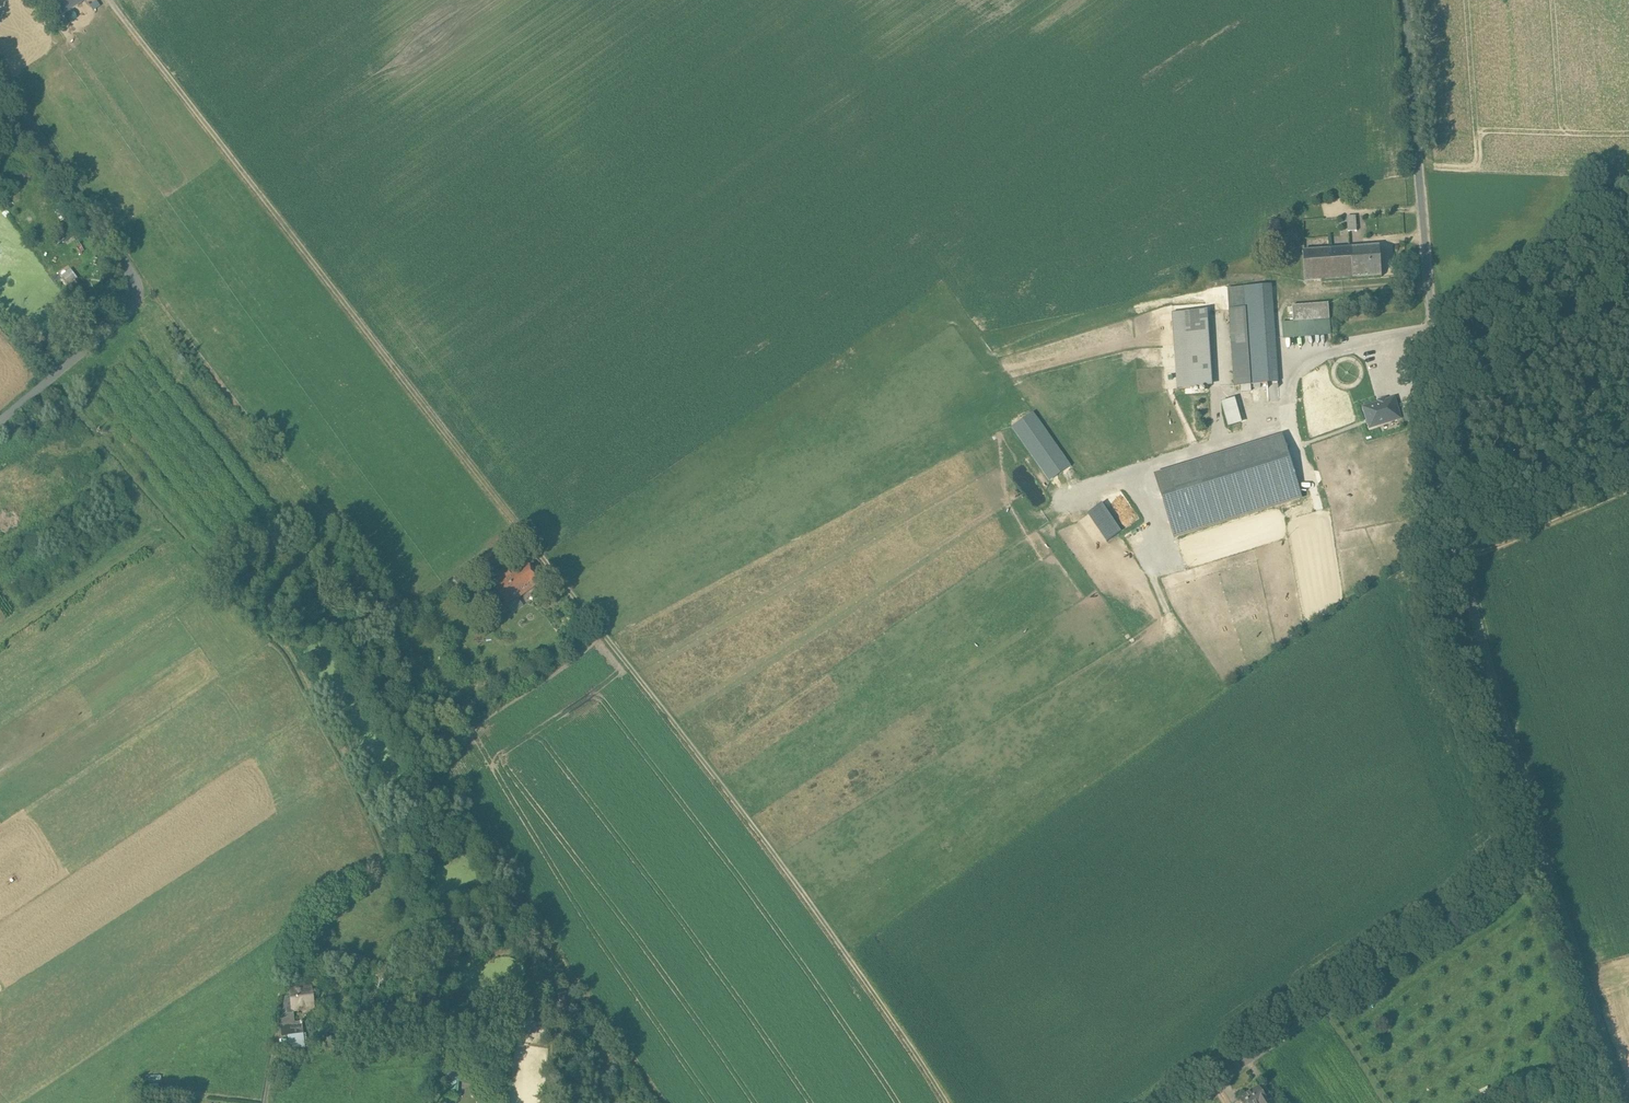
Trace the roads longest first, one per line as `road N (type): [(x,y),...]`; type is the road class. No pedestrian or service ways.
road 1 (track): [(948,1102),(686,738),(109,0)]
road 2 (unclassified): [(1529,823),(1447,536),(1405,0)]
road 3 (residential): [(0,79),(122,258),(131,284),(116,322),(0,418)]
road 4 (unclassified): [(1512,874),(1183,1102)]
road 5 (unclassified): [(1627,1102),(1551,892)]
road 6 (track): [(1451,557),(1628,490)]

